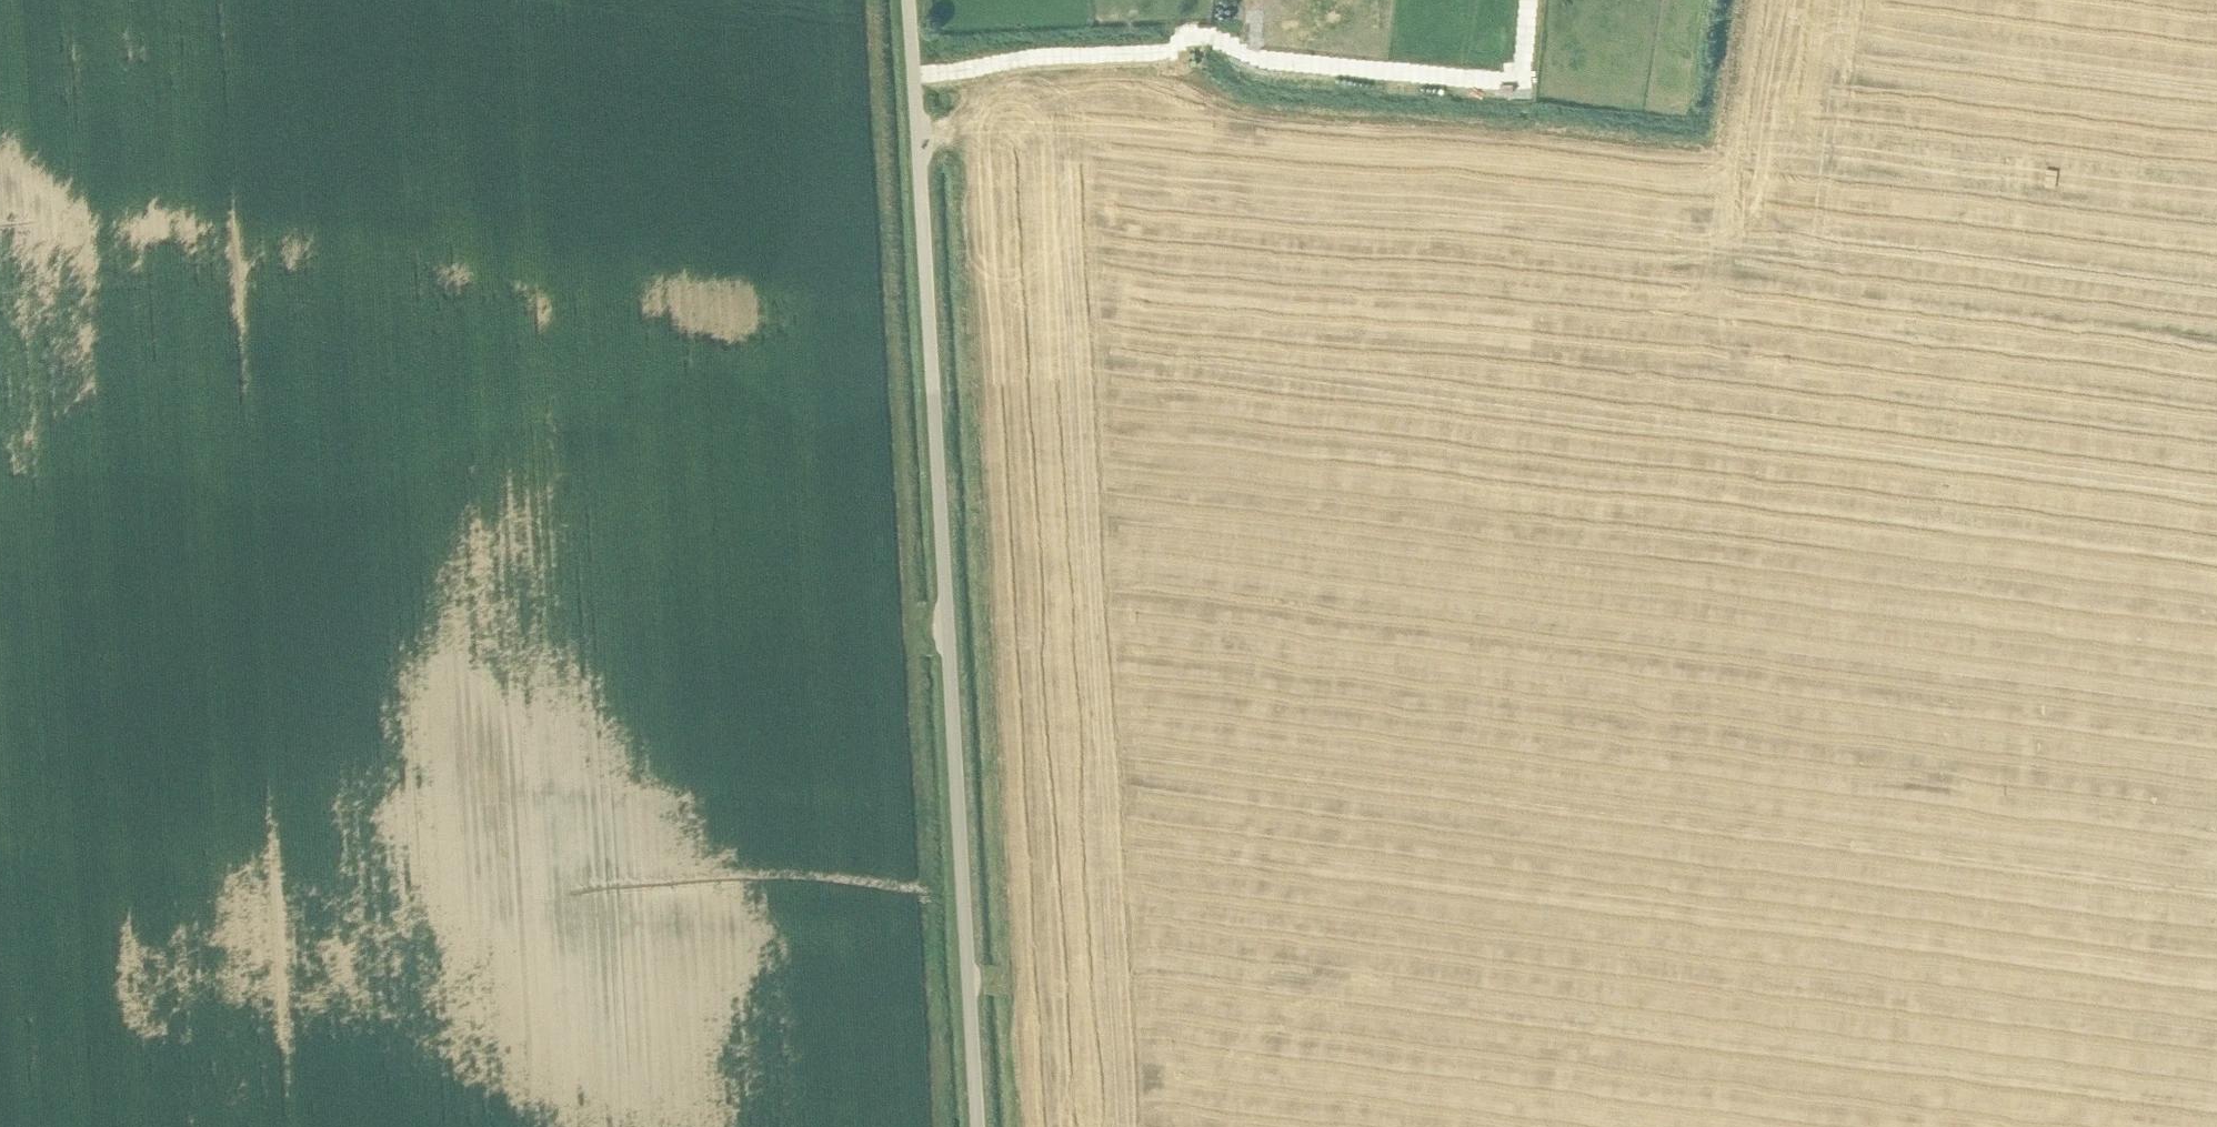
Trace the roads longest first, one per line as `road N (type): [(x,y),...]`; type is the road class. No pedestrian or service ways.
road 1 (unclassified): [(979,1126),(909,0)]

